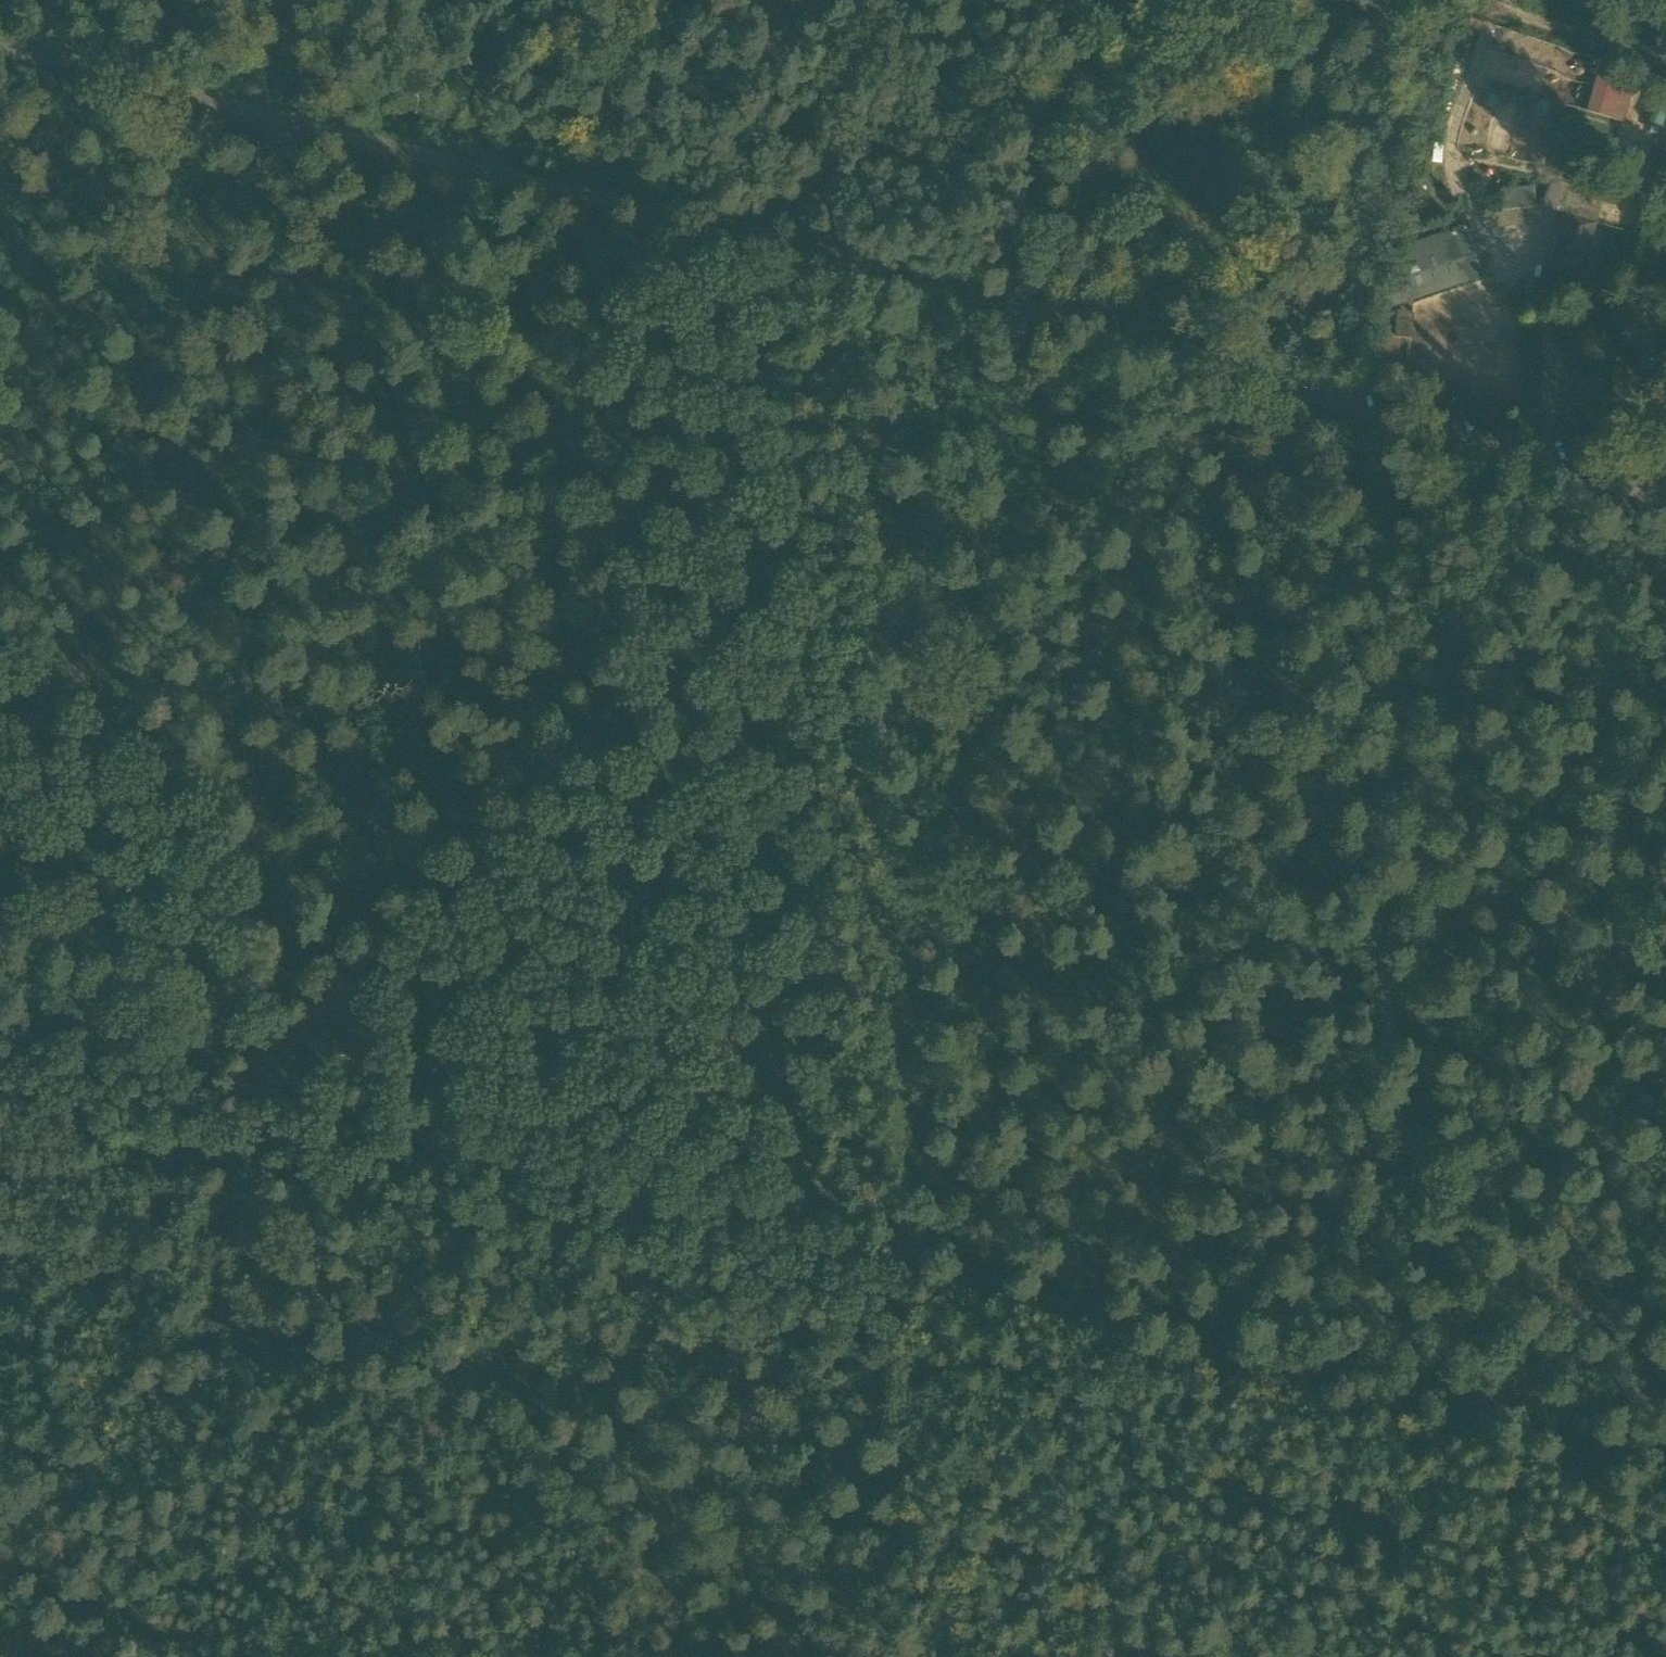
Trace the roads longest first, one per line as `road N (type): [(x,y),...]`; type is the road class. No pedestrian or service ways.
road 1 (track): [(1665,498),(821,250),(0,33)]
road 2 (unclassified): [(995,302),(1083,0)]
road 3 (track): [(1665,58),(1482,0)]

